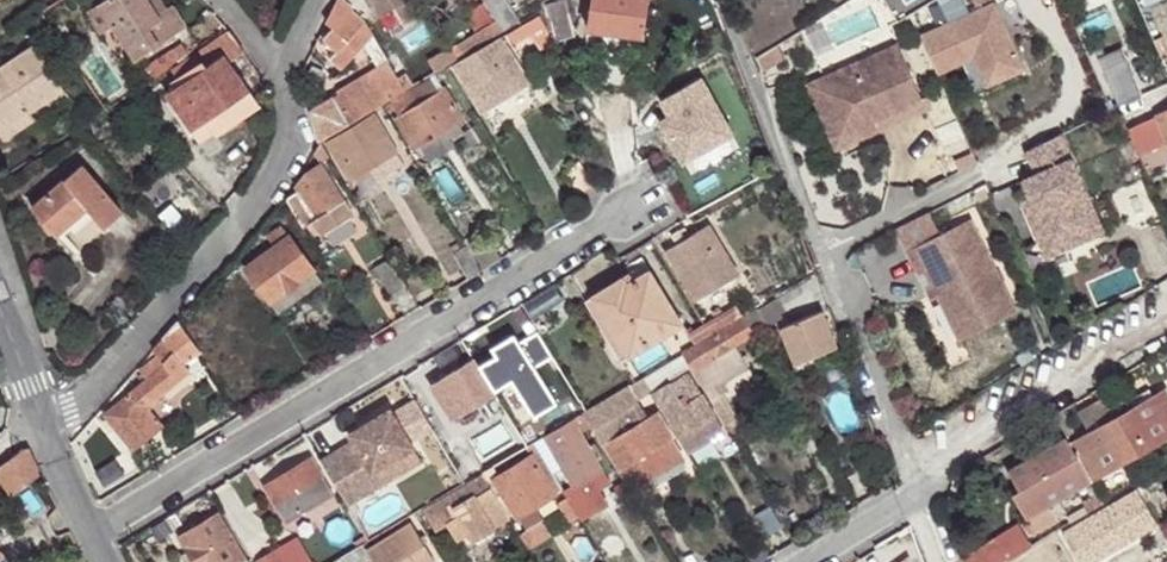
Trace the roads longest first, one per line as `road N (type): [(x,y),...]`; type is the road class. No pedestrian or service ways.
road 1 (residential): [(638,199),(93,531)]
road 2 (residential): [(47,410),(77,404),(263,189),(285,143),(277,70)]
road 3 (residential): [(1166,323),(904,469)]
road 4 (residential): [(822,247),(720,0)]
road 5 (residential): [(904,469),(822,247)]
road 6 (residential): [(822,247),(969,178)]
road 7 (residential): [(912,491),(798,561)]
road 8 (residential): [(47,410),(93,531)]

